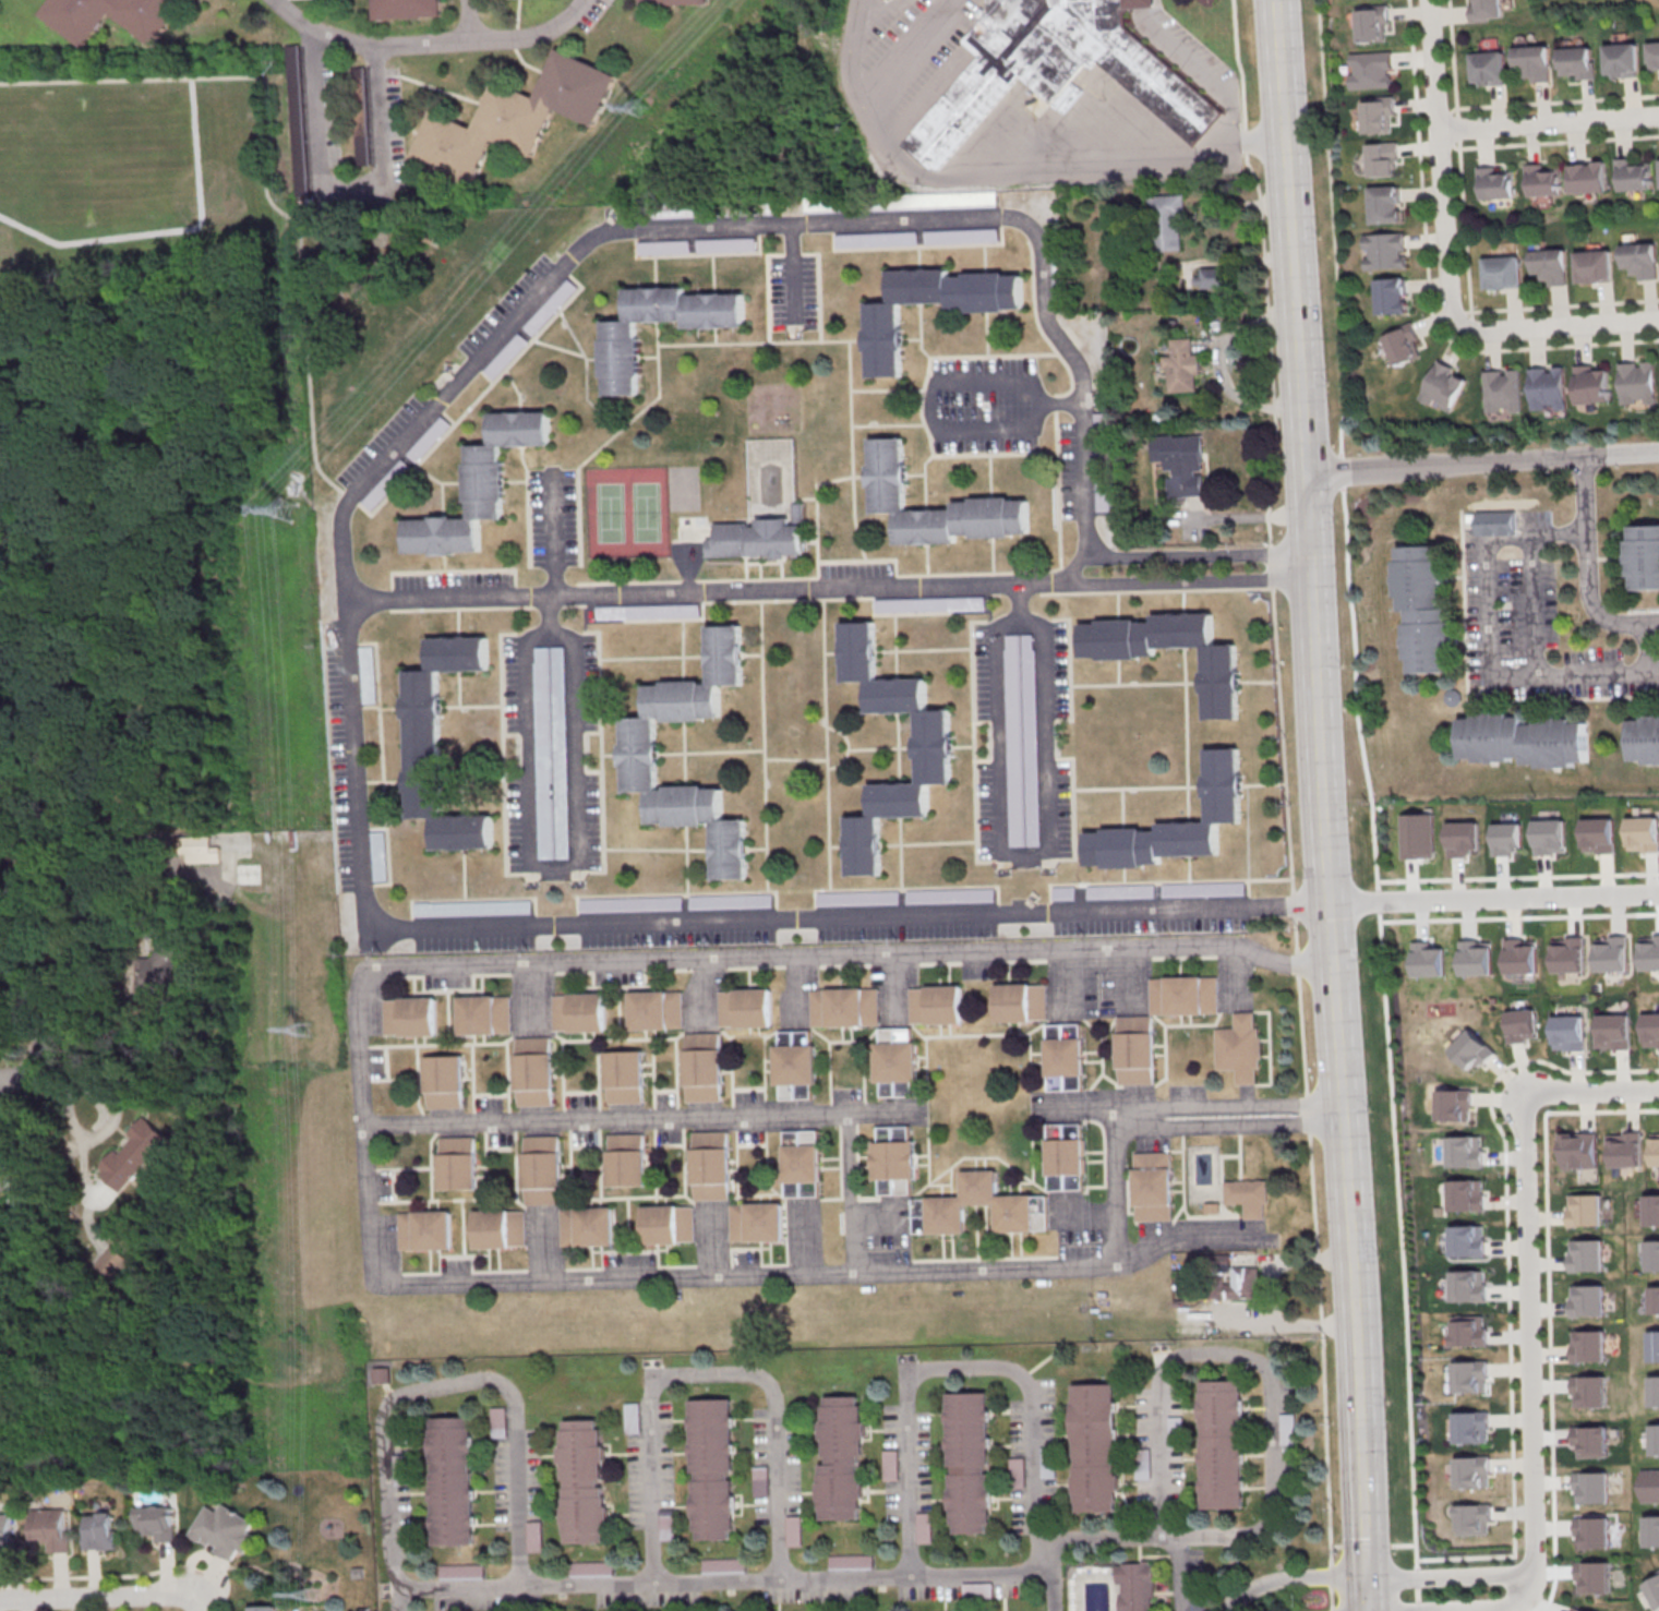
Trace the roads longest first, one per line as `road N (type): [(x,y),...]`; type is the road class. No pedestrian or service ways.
road 1 (residential): [(1085,560),(1081,373),(1046,320),(1041,244),(1031,227),(999,216),(606,236),(563,265),(342,508),(364,906),(381,924),(409,930),(1331,902)]
road 2 (secondary): [(1365,1610),(1275,0)]
road 3 (residential): [(362,974),(1227,946),(1283,965),(1332,964)]
road 4 (residential): [(372,1285),(1104,1270),(1120,1260),(1128,1117)]
road 5 (residential): [(1264,1532),(1082,1540),(1056,1574),(400,1591)]
road 6 (residential): [(1068,582),(342,602)]
road 7 (residential): [(1534,1576),(1526,1090),(1658,1088)]
road 8 (residential): [(360,1126),(835,1118),(853,1127)]
road 9 (residential): [(1303,469),(1658,454)]
road 10 (residential): [(1429,0),(1451,304),(1459,325)]
road 11 (residential): [(1331,902),(1658,893)]
road 12 (residential): [(362,974),(352,997),(372,1285)]
road 13 (residential): [(1449,1610),(1513,1609),(1526,1601),(1534,1576),(1365,1579)]
road 14 (residential): [(1310,555),(1085,560),(1068,582)]
road 15 (residential): [(1068,582),(1310,582)]
road 16 (residential): [(1579,459),(1591,601),(1602,621),(1658,622)]
road 17 (residential): [(1438,128),(1658,114)]
road 18 (residential): [(1128,1117),(1143,1127),(1342,1122)]
road 19 (residential): [(1341,1101),(1144,1105),(1128,1117)]
road 20 (residential): [(271,0),(303,27),(347,43),(467,41)]
road 21 (residential): [(1459,325),(1482,332),(1658,320)]
road 22 (residential): [(0,1601),(177,1597),(189,1604)]
road 23 (residential): [(853,1275),(853,1127)]
road 24 (residential): [(1365,1579),(1279,1582),(1225,1610)]
road 25 (residential): [(467,41),(543,34),(583,0)]

